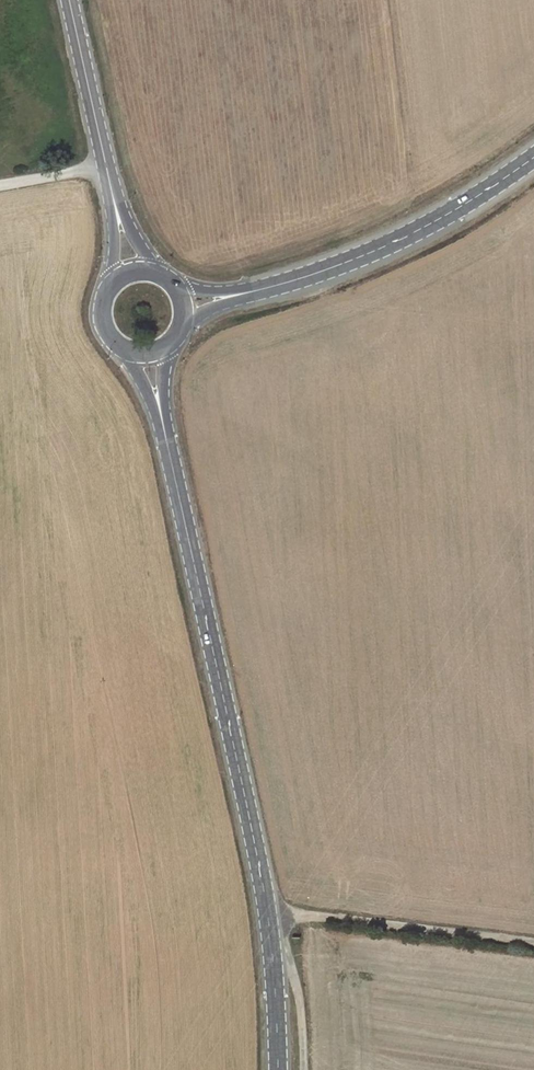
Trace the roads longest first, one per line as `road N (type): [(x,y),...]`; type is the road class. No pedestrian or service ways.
road 1 (secondary): [(165,430),(267,910),(279,1069)]
road 2 (secondary): [(533,159),(381,249),(261,290)]
road 3 (track): [(267,910),(533,942)]
road 4 (secondary): [(117,211),(69,0)]
road 5 (track): [(303,1069),(296,984),(289,961),(272,953)]

